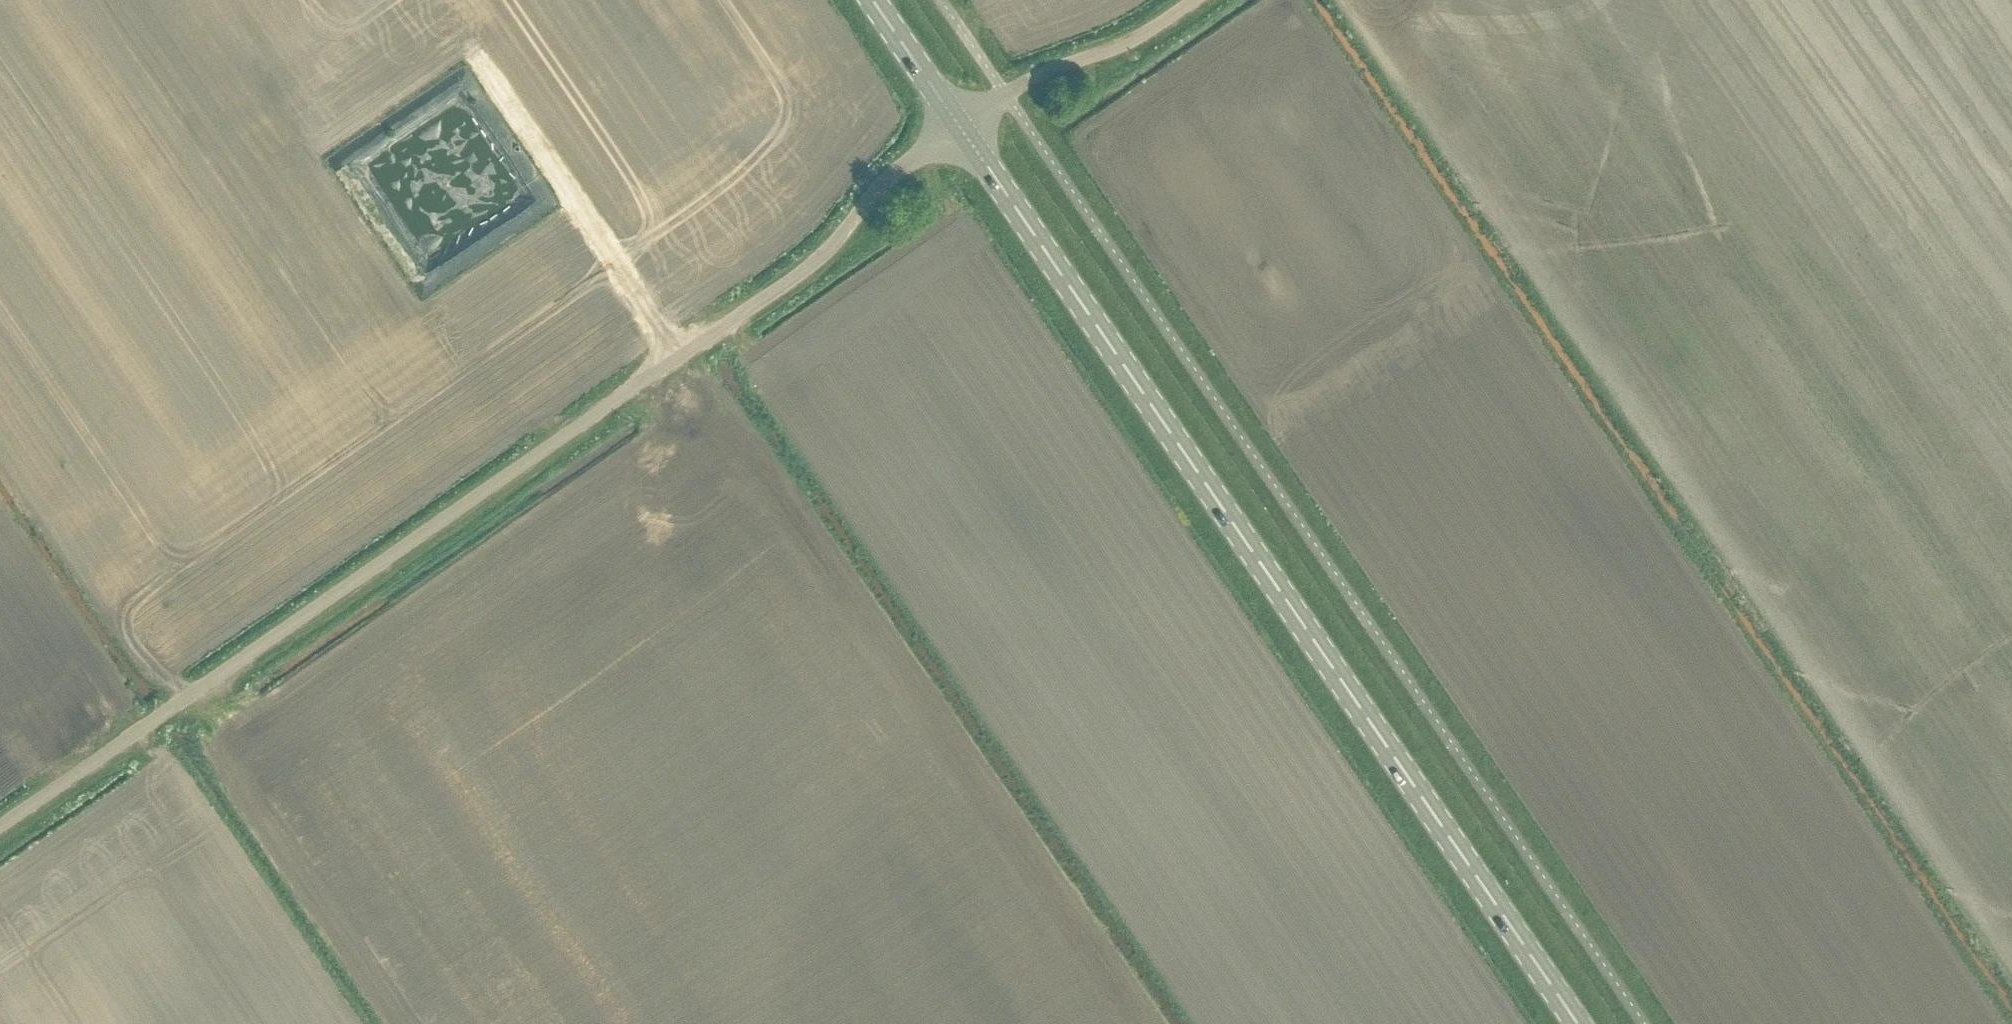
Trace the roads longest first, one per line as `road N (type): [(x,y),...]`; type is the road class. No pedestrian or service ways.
road 1 (unclassified): [(0,823),(797,273),(843,233),(872,187),(960,125)]
road 2 (primary): [(1579,1023),(960,125)]
road 3 (unclassified): [(960,125),(1029,76),(1128,43),(1189,0)]
road 4 (primary): [(960,125),(876,0)]

